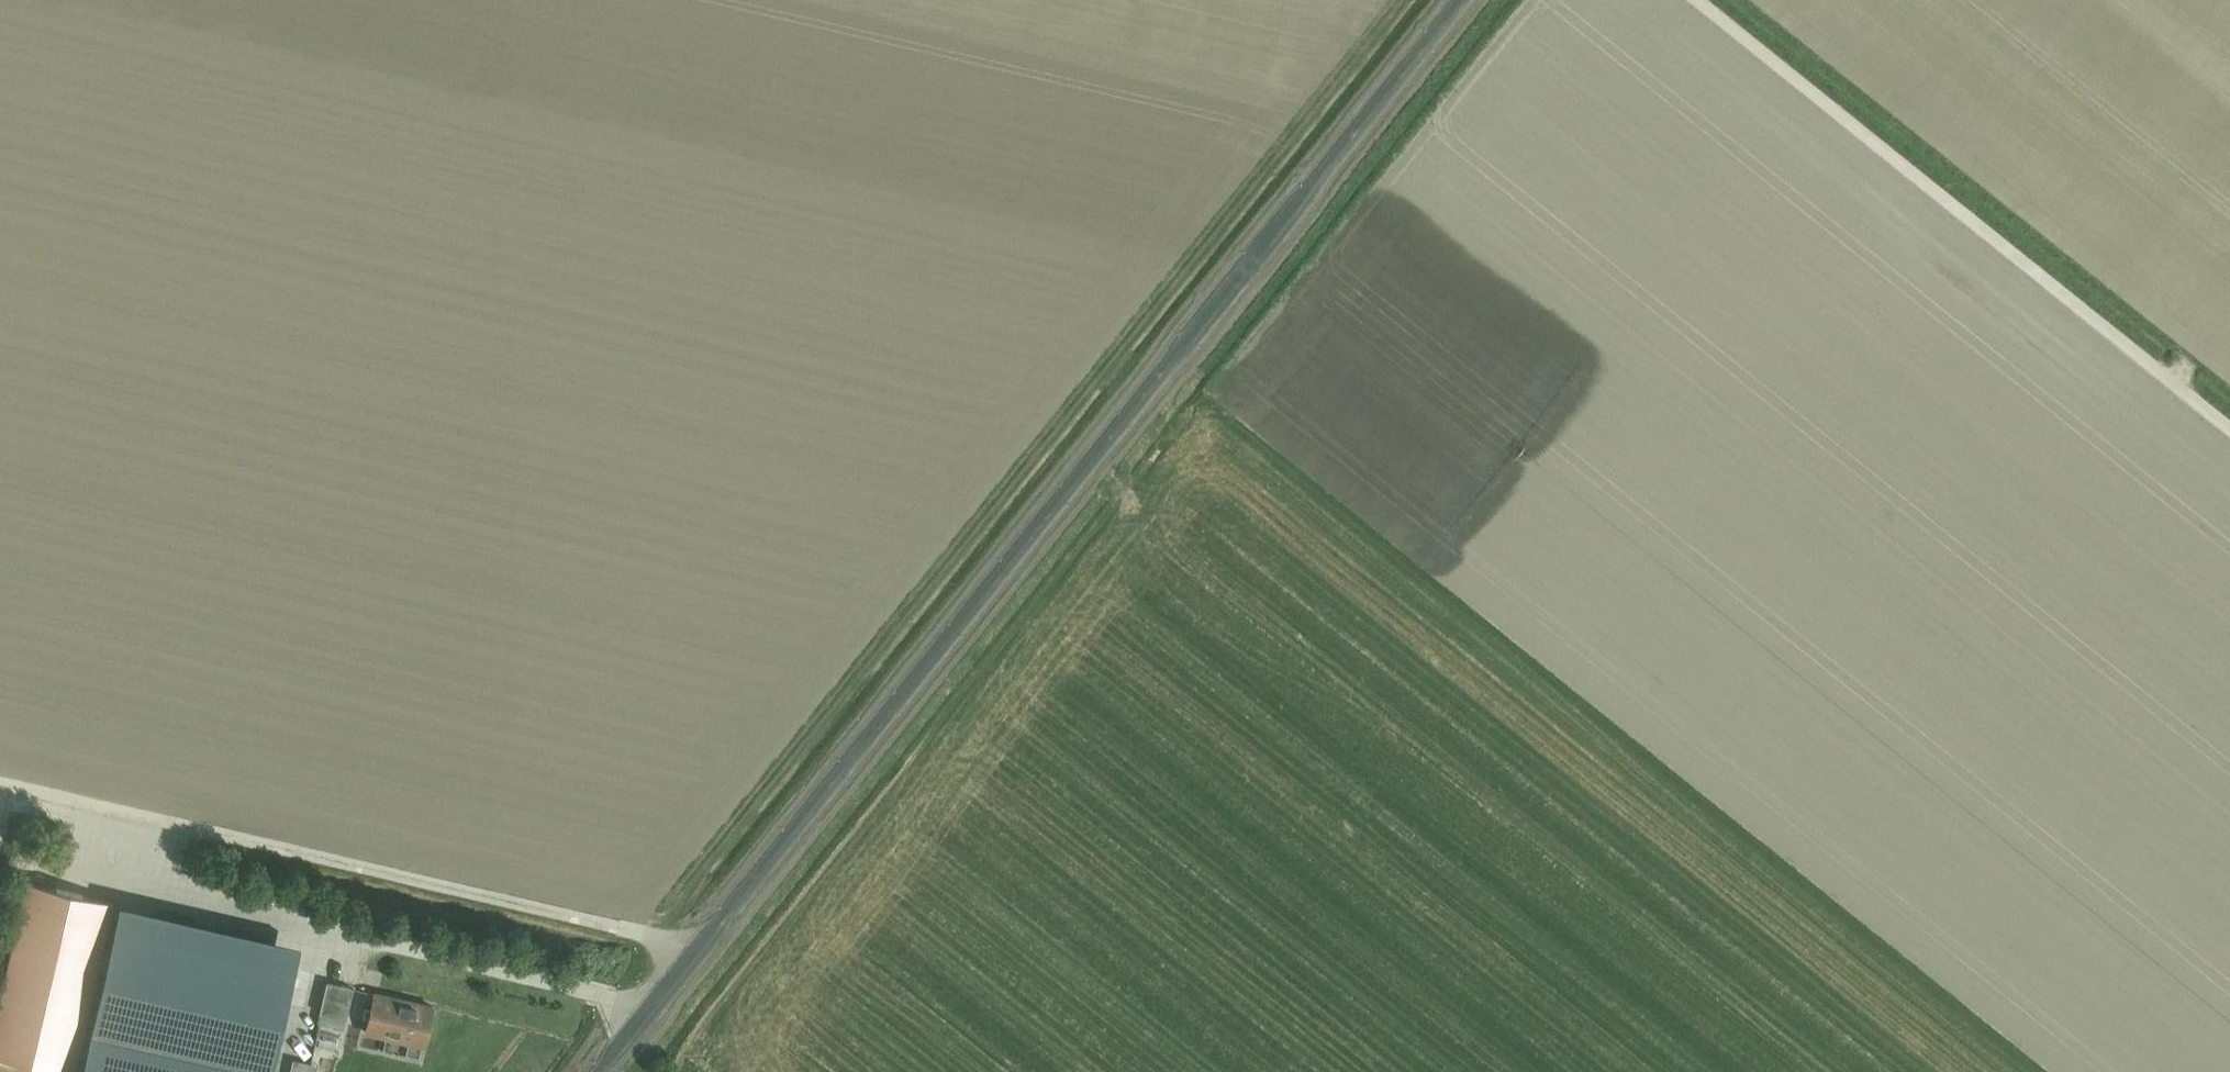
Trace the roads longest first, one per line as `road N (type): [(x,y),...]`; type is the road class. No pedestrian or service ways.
road 1 (unclassified): [(563,1071),(1443,0)]

